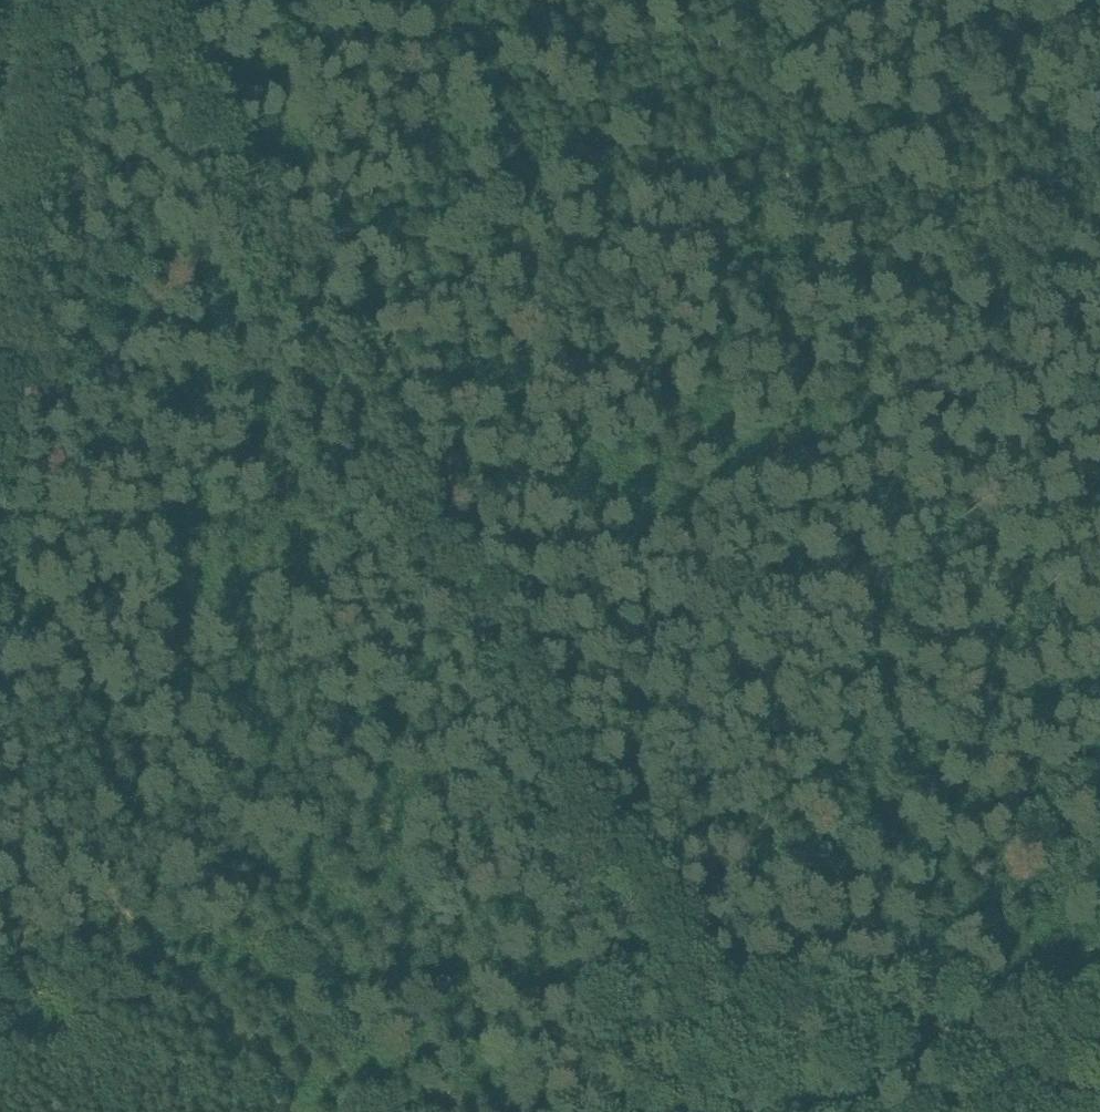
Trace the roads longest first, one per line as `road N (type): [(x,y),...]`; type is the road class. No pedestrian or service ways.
road 1 (track): [(1099,947),(791,1111)]
road 2 (track): [(0,136),(20,0)]

